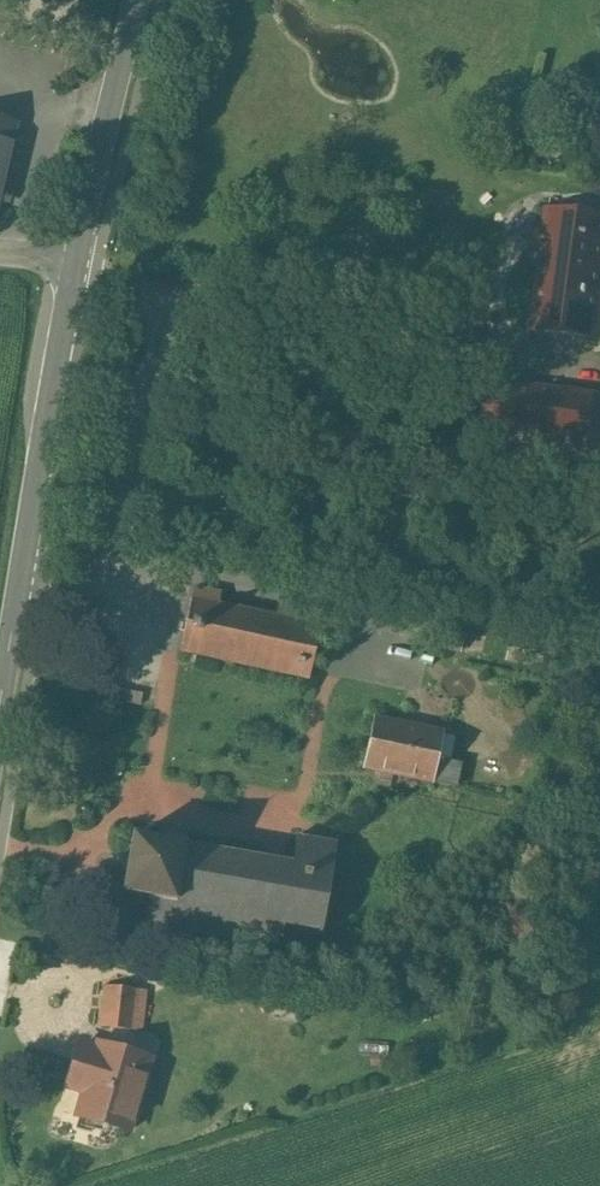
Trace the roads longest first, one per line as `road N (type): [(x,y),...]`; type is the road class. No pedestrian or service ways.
road 1 (secondary): [(76,261),(0,698)]
road 2 (secondary): [(137,0),(76,261)]

